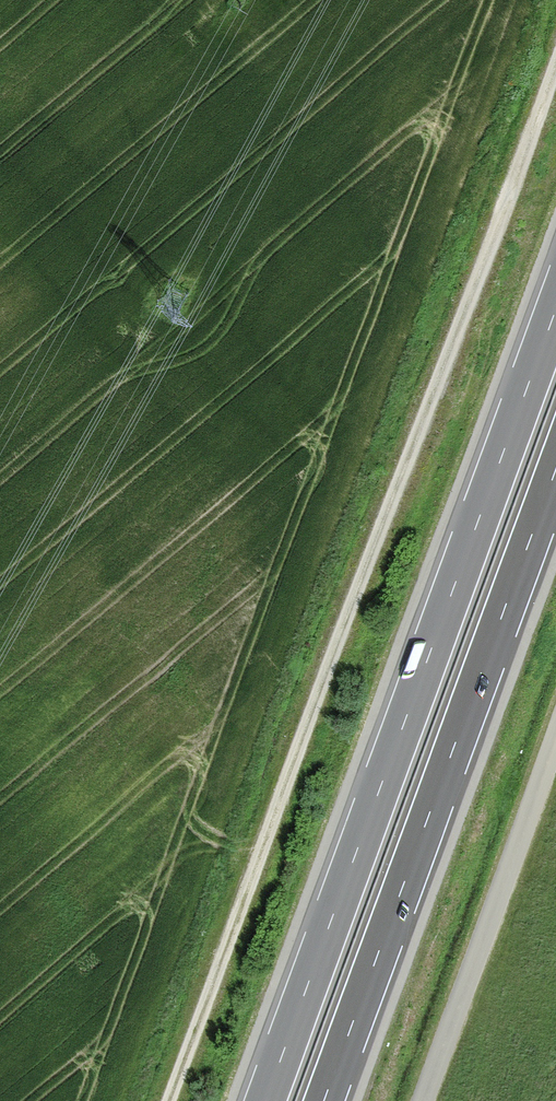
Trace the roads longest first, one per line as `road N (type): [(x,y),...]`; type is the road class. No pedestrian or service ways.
road 1 (track): [(555,69),(170,1100)]
road 2 (trunk): [(555,297),(261,1100)]
road 3 (trunk): [(331,1100),(555,490)]
road 4 (unclassified): [(555,742),(423,1100)]

